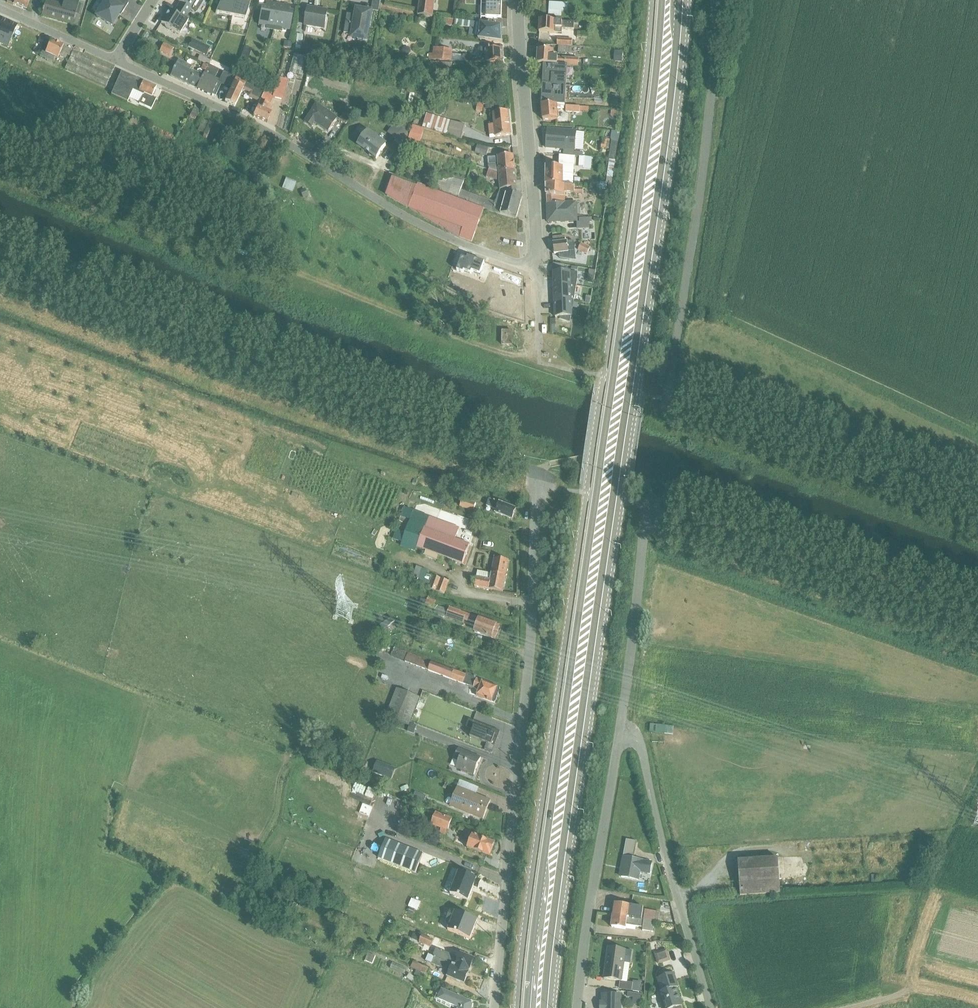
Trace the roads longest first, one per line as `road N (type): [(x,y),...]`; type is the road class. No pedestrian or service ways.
road 1 (primary): [(536,1007),(656,153),(670,0)]
road 2 (unclassified): [(494,1007),(539,491)]
road 3 (unclassified): [(115,56),(262,125),(439,235),(541,267)]
road 4 (unclassified): [(712,0),(712,88),(668,398)]
road 5 (unclassified): [(620,733),(635,741),(710,1007)]
road 6 (unclassified): [(620,733),(577,1007)]
road 7 (unclassified): [(541,267),(525,0)]
road 8 (unclassified): [(656,513),(645,540),(620,733)]
road 9 (unclassified): [(0,4),(115,56)]

